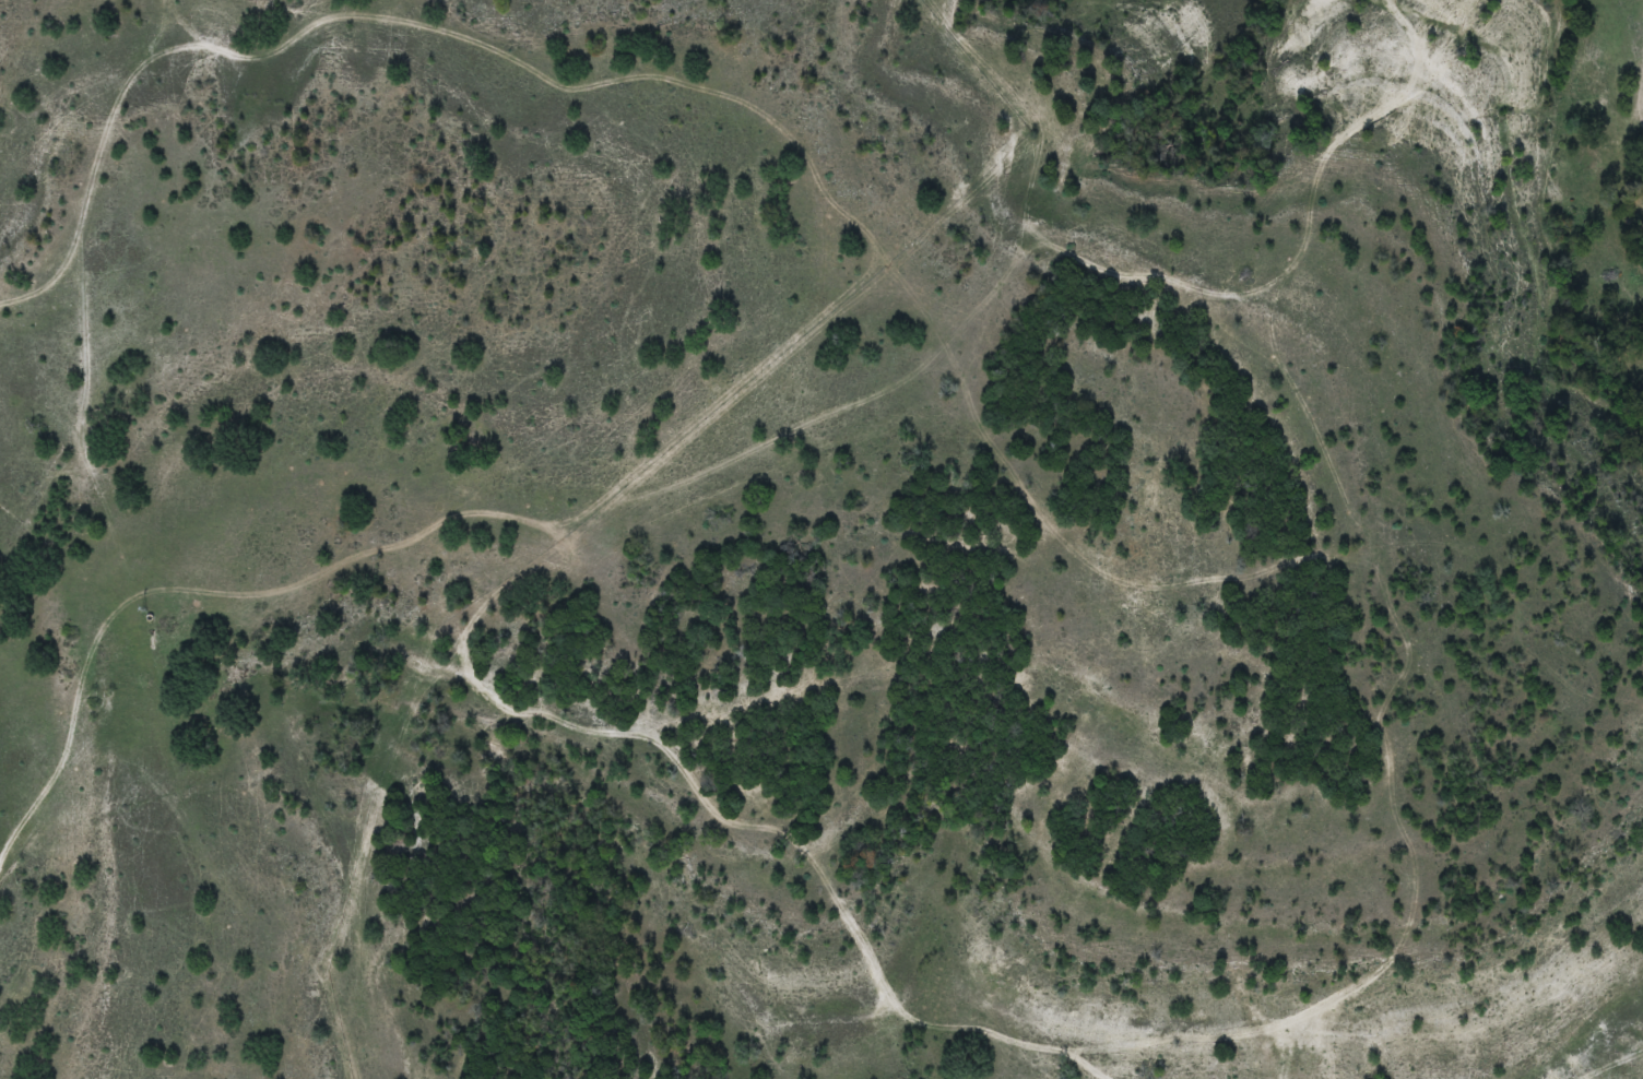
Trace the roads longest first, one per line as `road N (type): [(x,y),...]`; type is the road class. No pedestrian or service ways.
road 1 (residential): [(0,876),(43,799),(194,630),(185,537),(114,450),(114,227),(146,80)]

